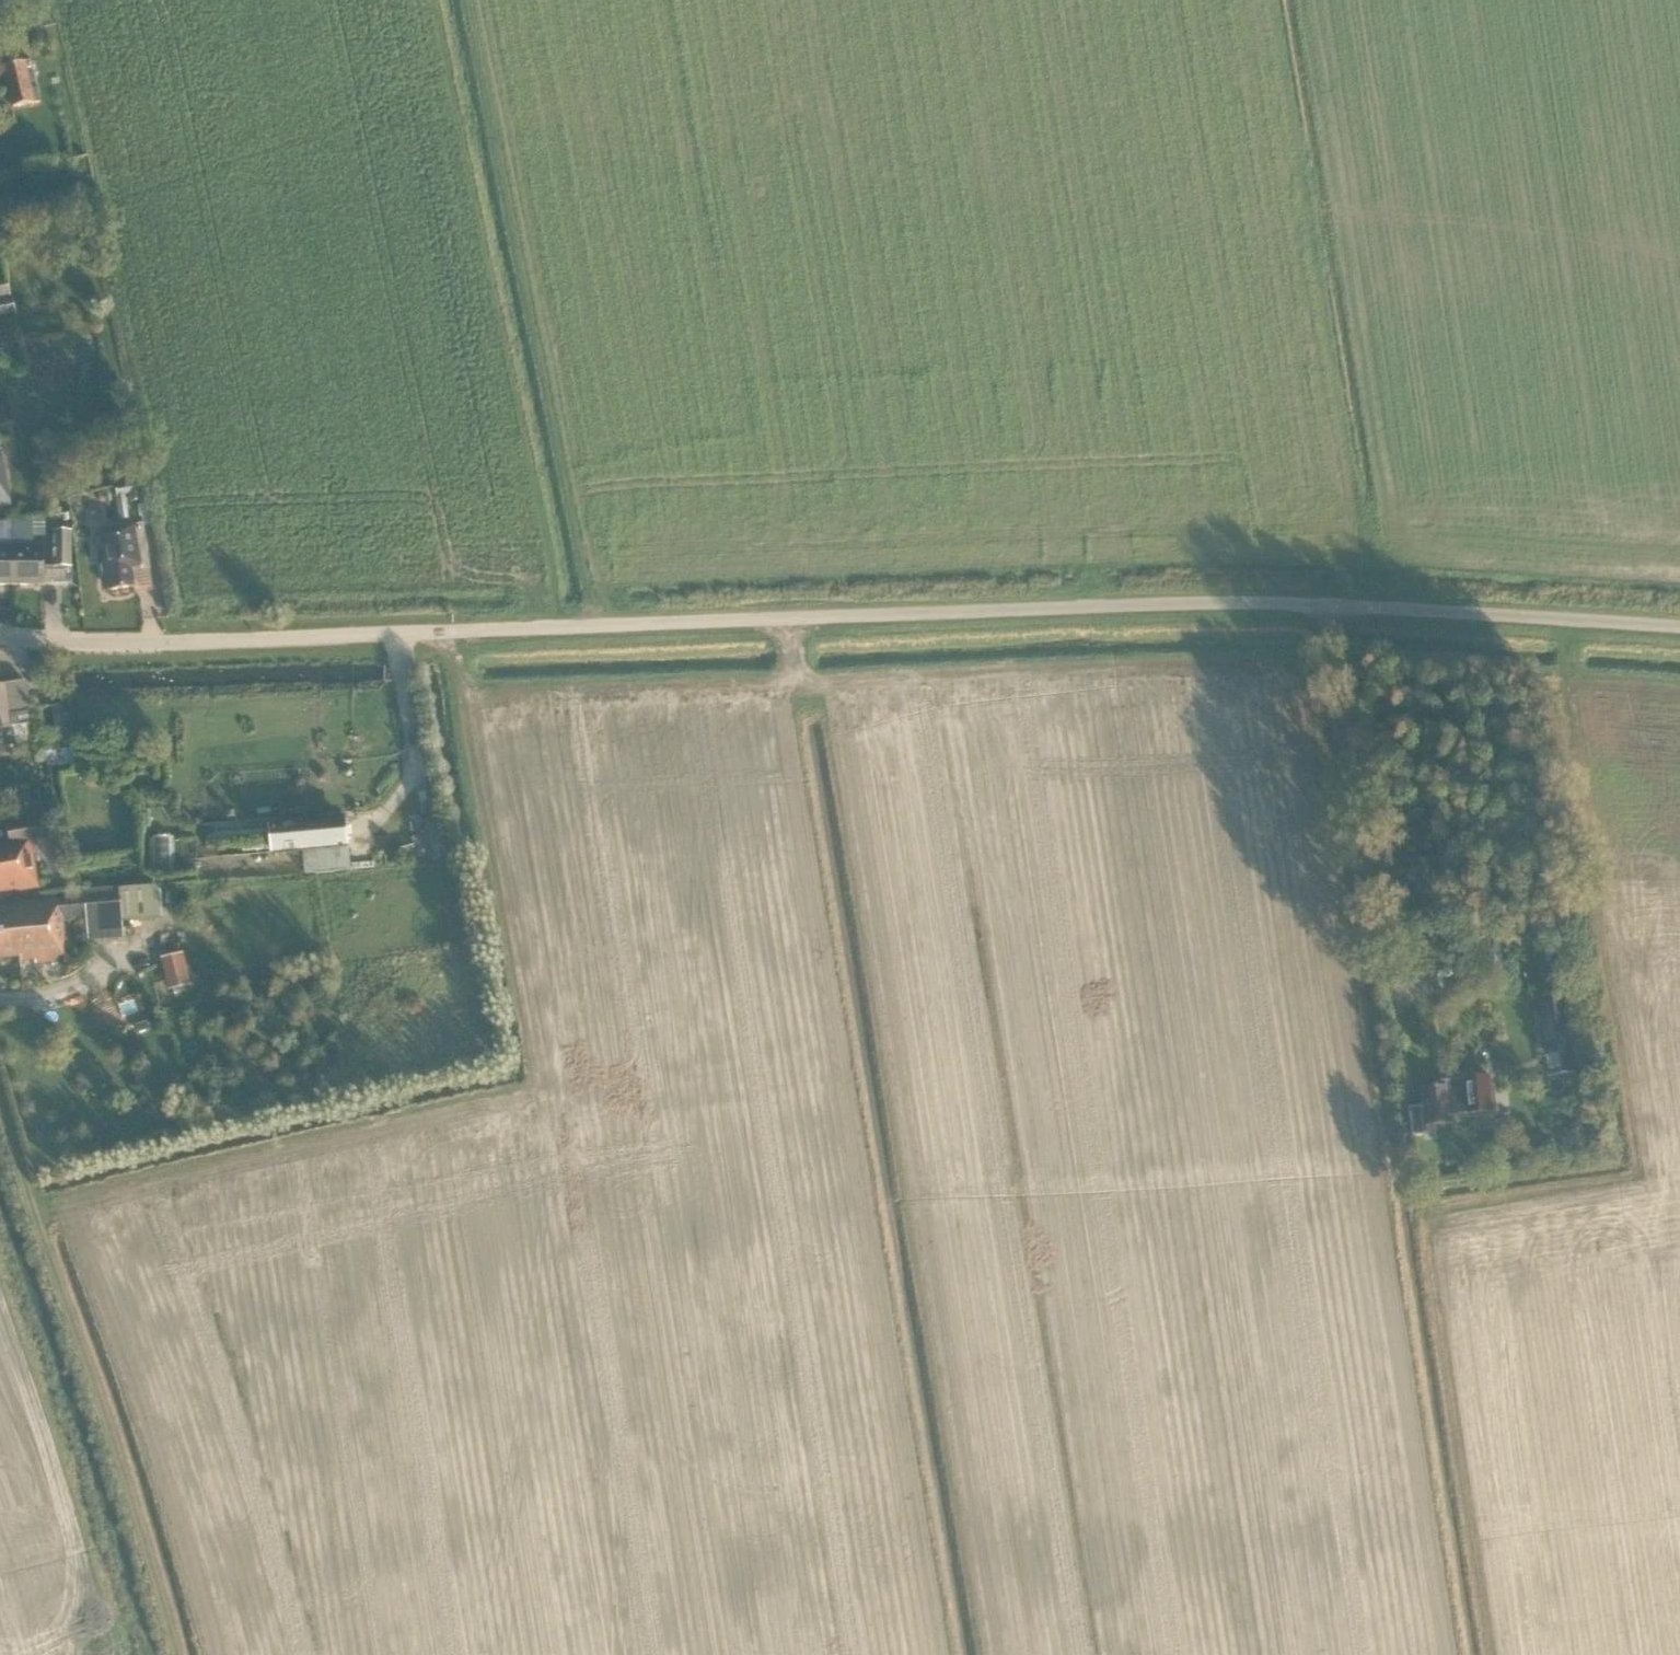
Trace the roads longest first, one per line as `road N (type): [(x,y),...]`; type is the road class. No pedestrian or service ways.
road 1 (unclassified): [(0,642),(157,647),(1216,607),(1679,628)]

